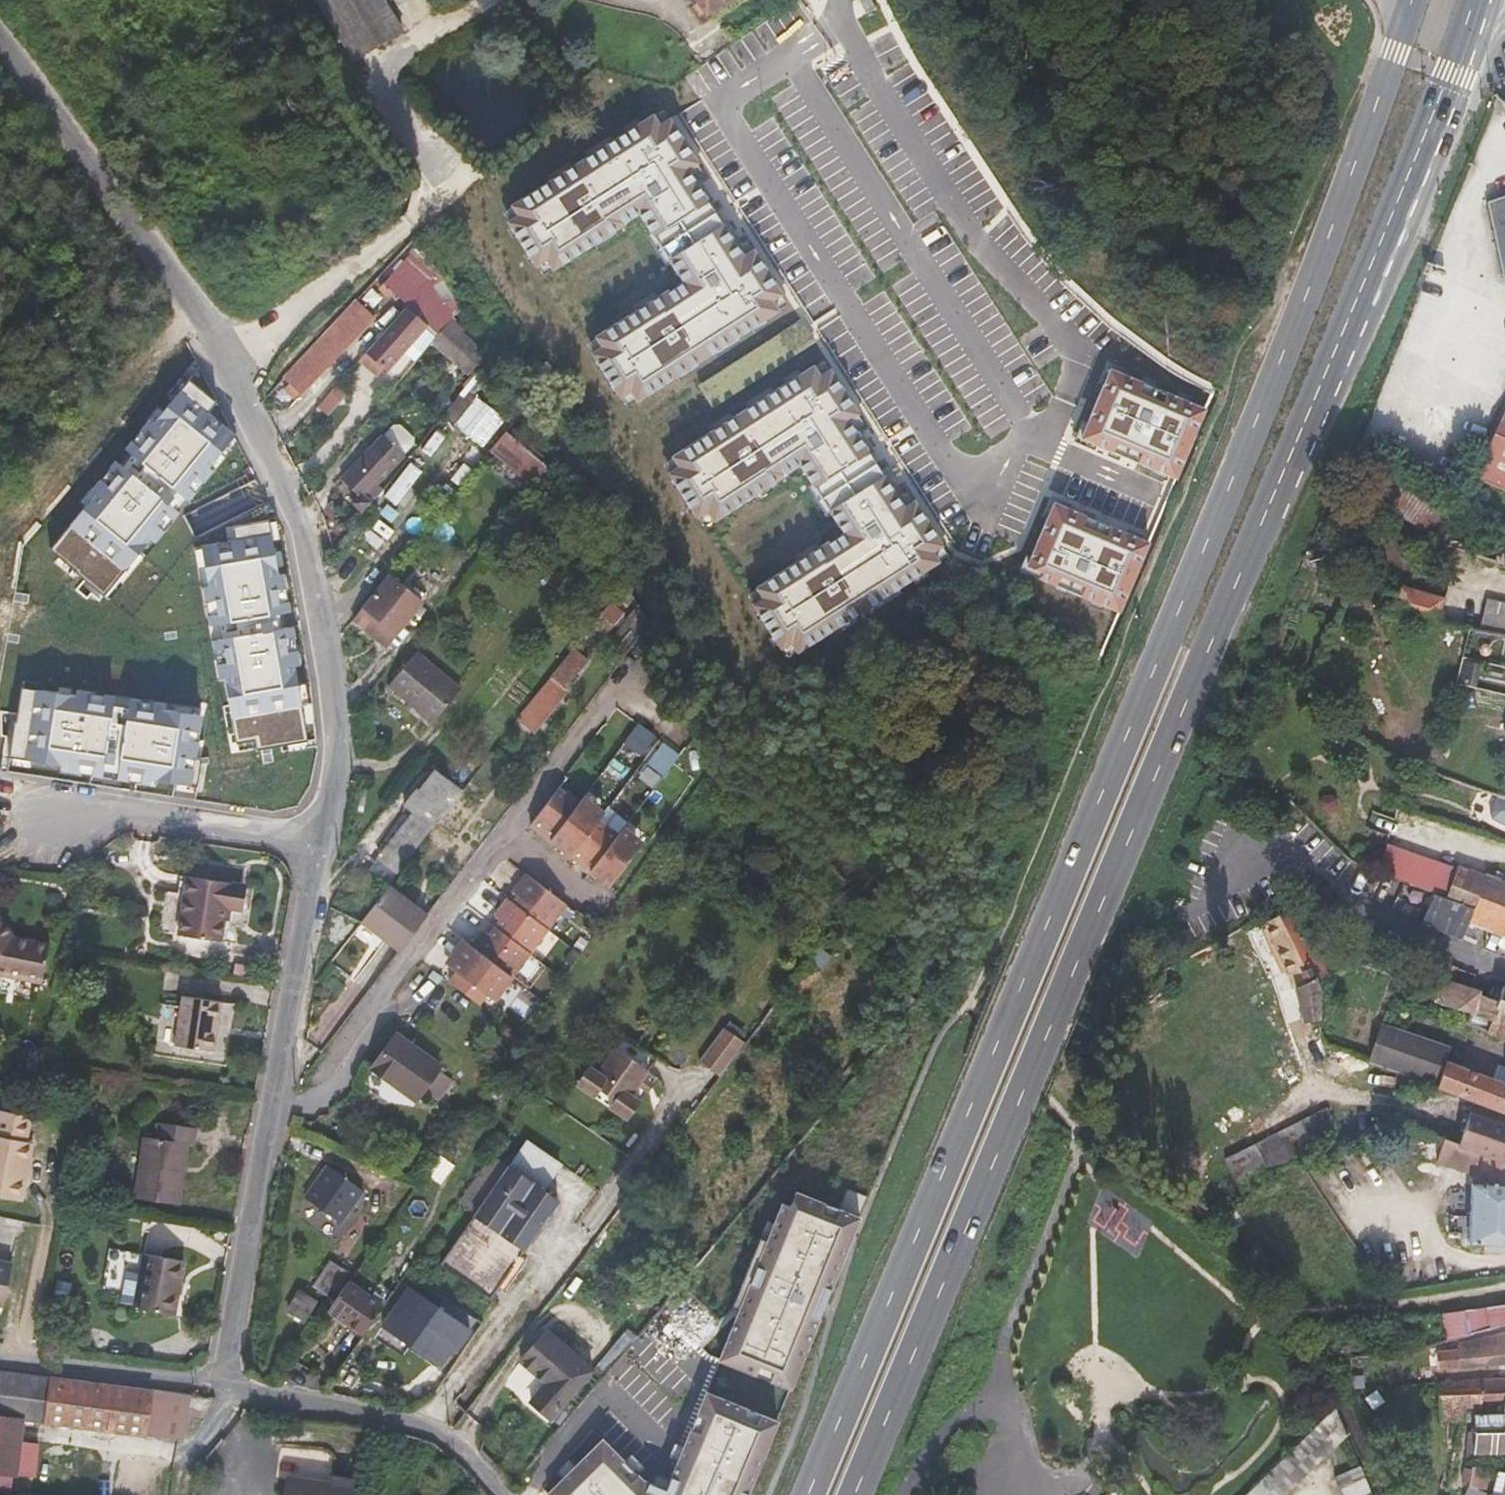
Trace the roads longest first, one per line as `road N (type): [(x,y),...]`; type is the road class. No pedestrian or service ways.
road 1 (primary): [(1402,30),(1258,419),(808,1494)]
road 2 (primary): [(857,1494),(1450,73)]
road 3 (residential): [(321,847),(301,924),(223,1387)]
road 4 (residential): [(229,367),(311,549),(342,744),(321,847)]
road 5 (unclassified): [(0,26),(116,180),(207,318),(229,367)]
road 6 (residential): [(321,847),(98,817),(46,835)]
road 7 (residential): [(0,1359),(223,1387)]

